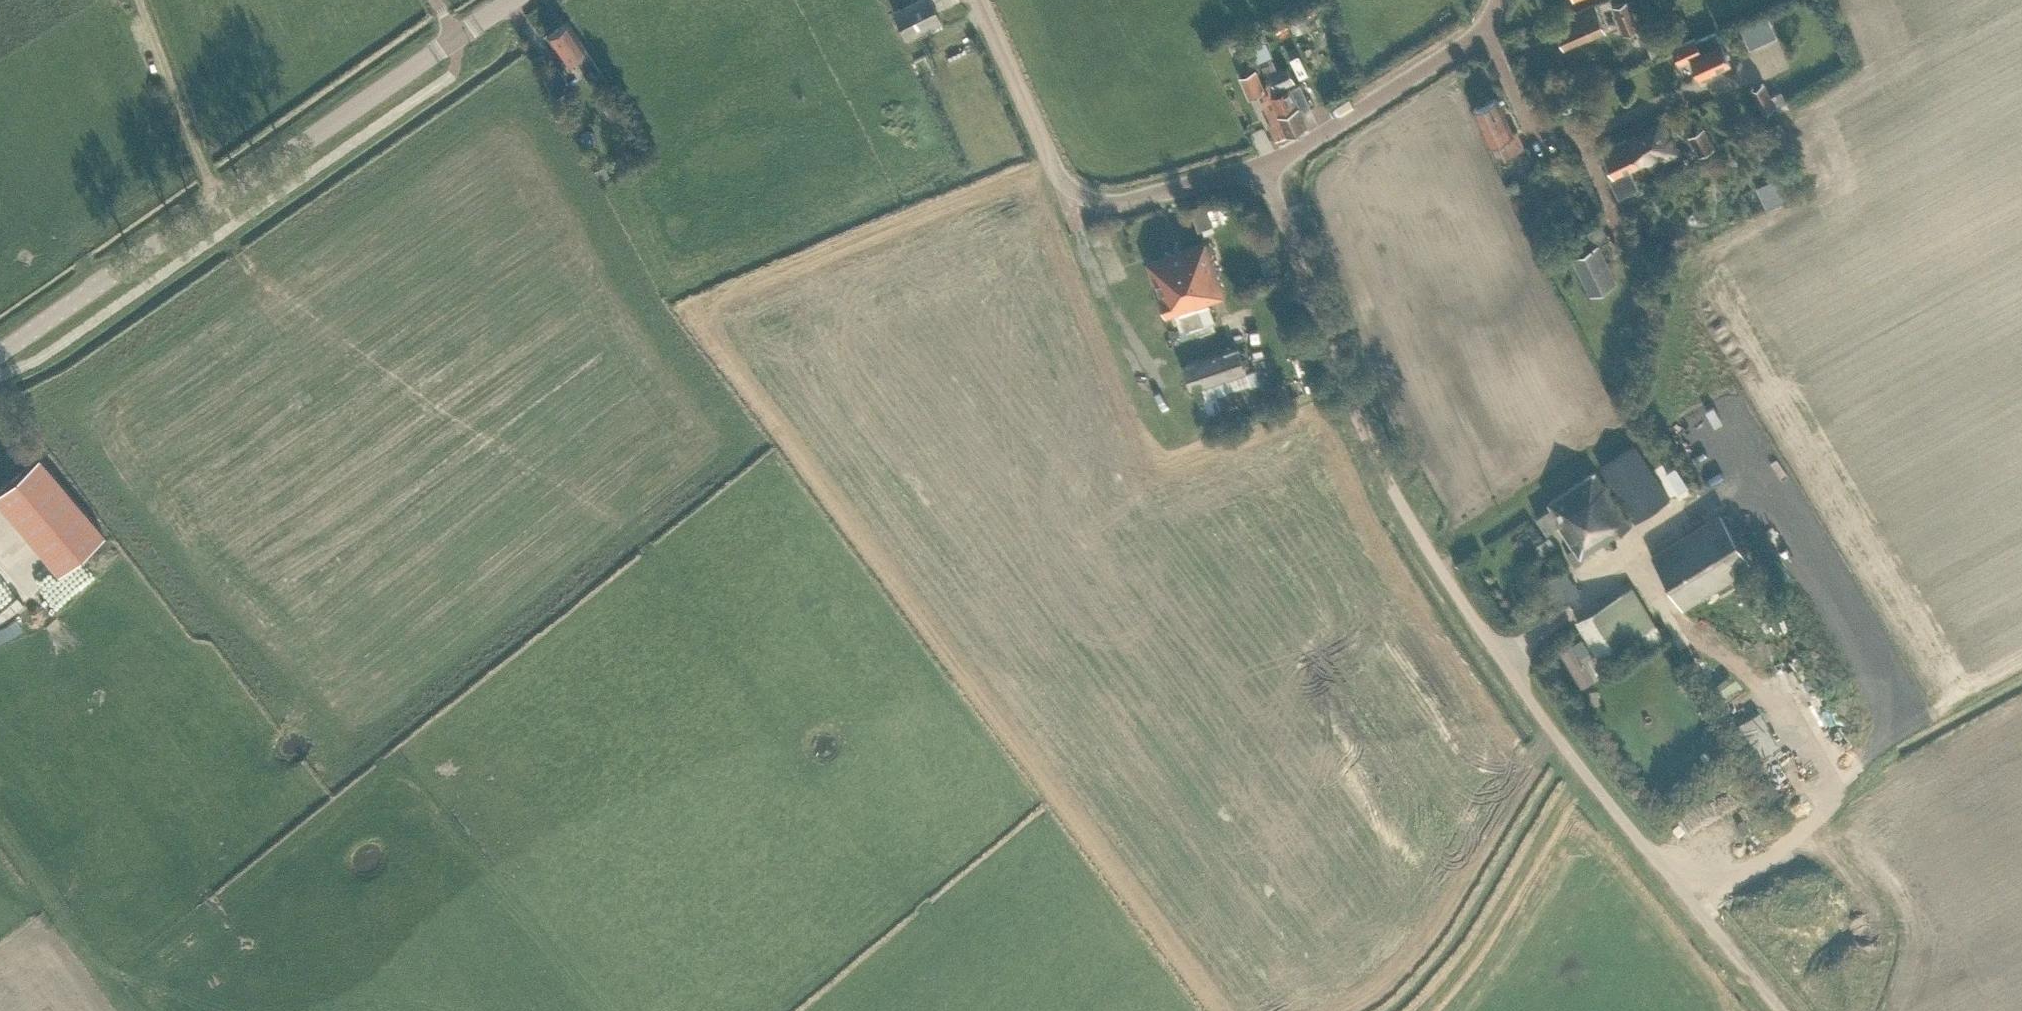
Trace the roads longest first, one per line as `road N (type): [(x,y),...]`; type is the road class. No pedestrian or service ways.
road 1 (unclassified): [(1783,1010),(1584,772),(1436,559),(1358,416),(1269,164)]
road 2 (tertiary): [(0,351),(455,37)]
road 3 (unclassified): [(1269,164),(1118,204),(1086,198),(1064,181),(977,0)]
road 4 (unclassified): [(1269,164),(1414,76),(1486,23),(1498,0)]
road 5 (track): [(221,199),(139,0)]

